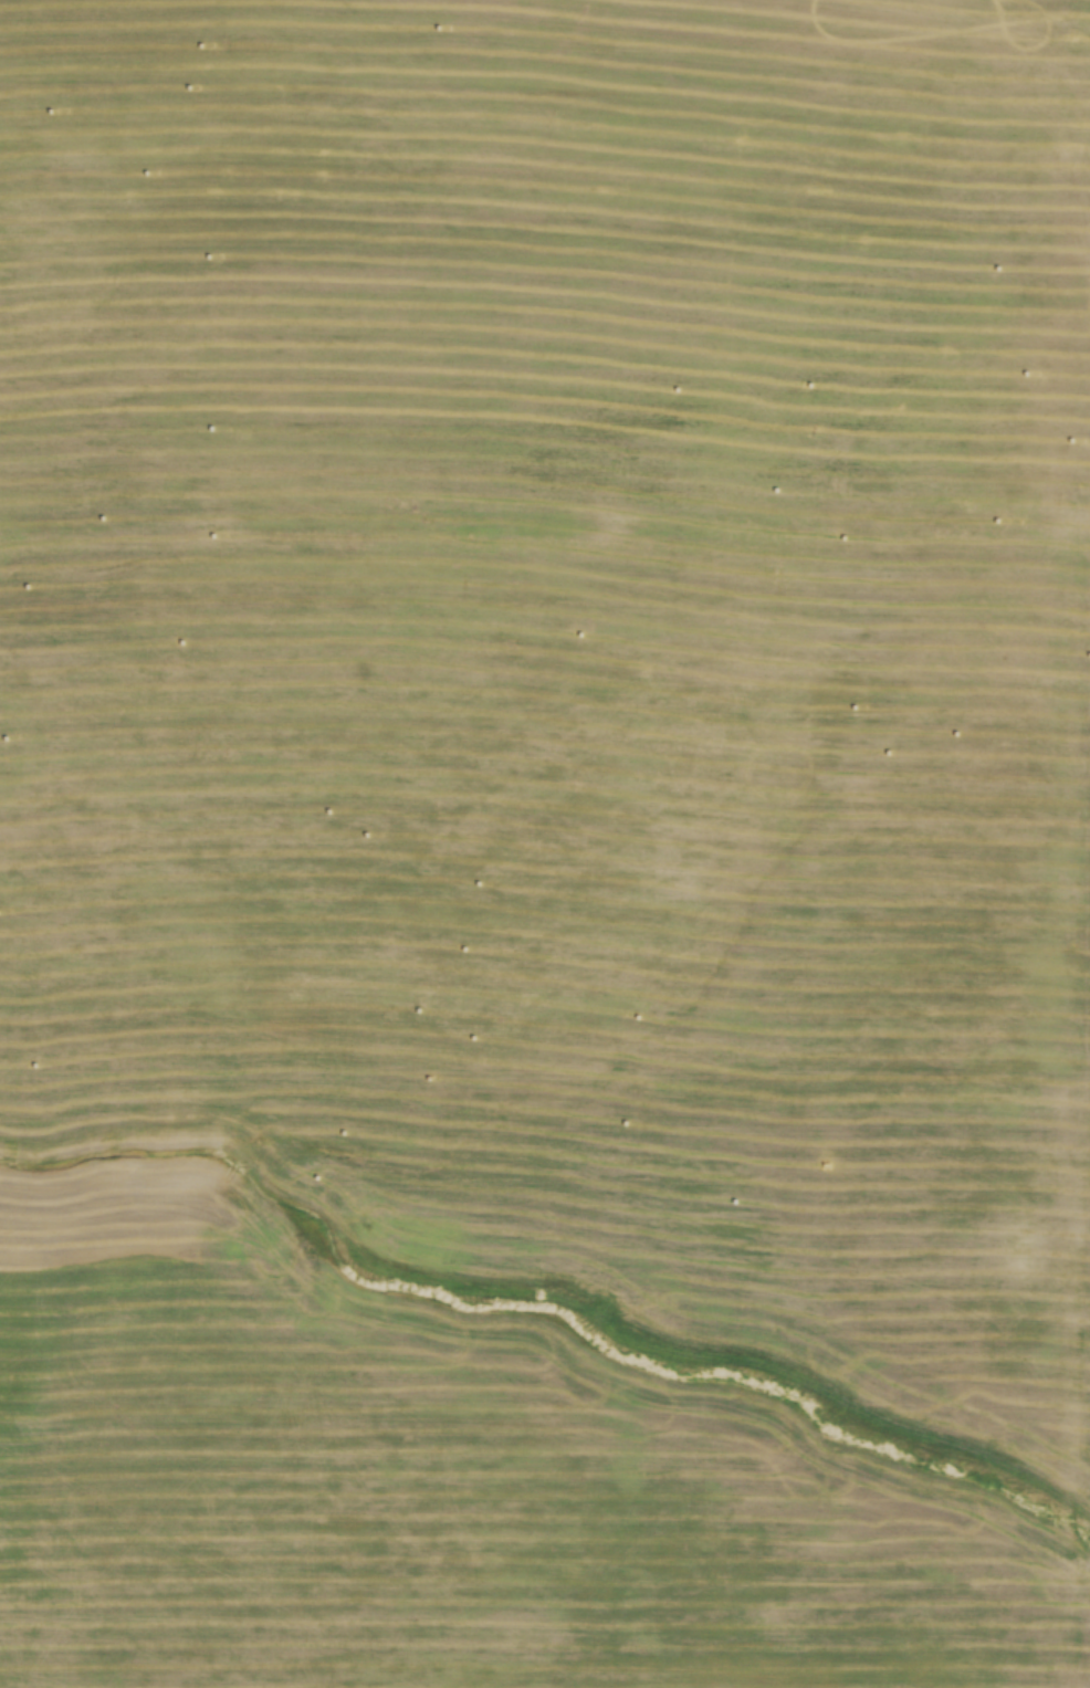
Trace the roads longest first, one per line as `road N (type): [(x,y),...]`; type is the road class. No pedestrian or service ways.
road 1 (track): [(1065,1687),(1089,986)]

